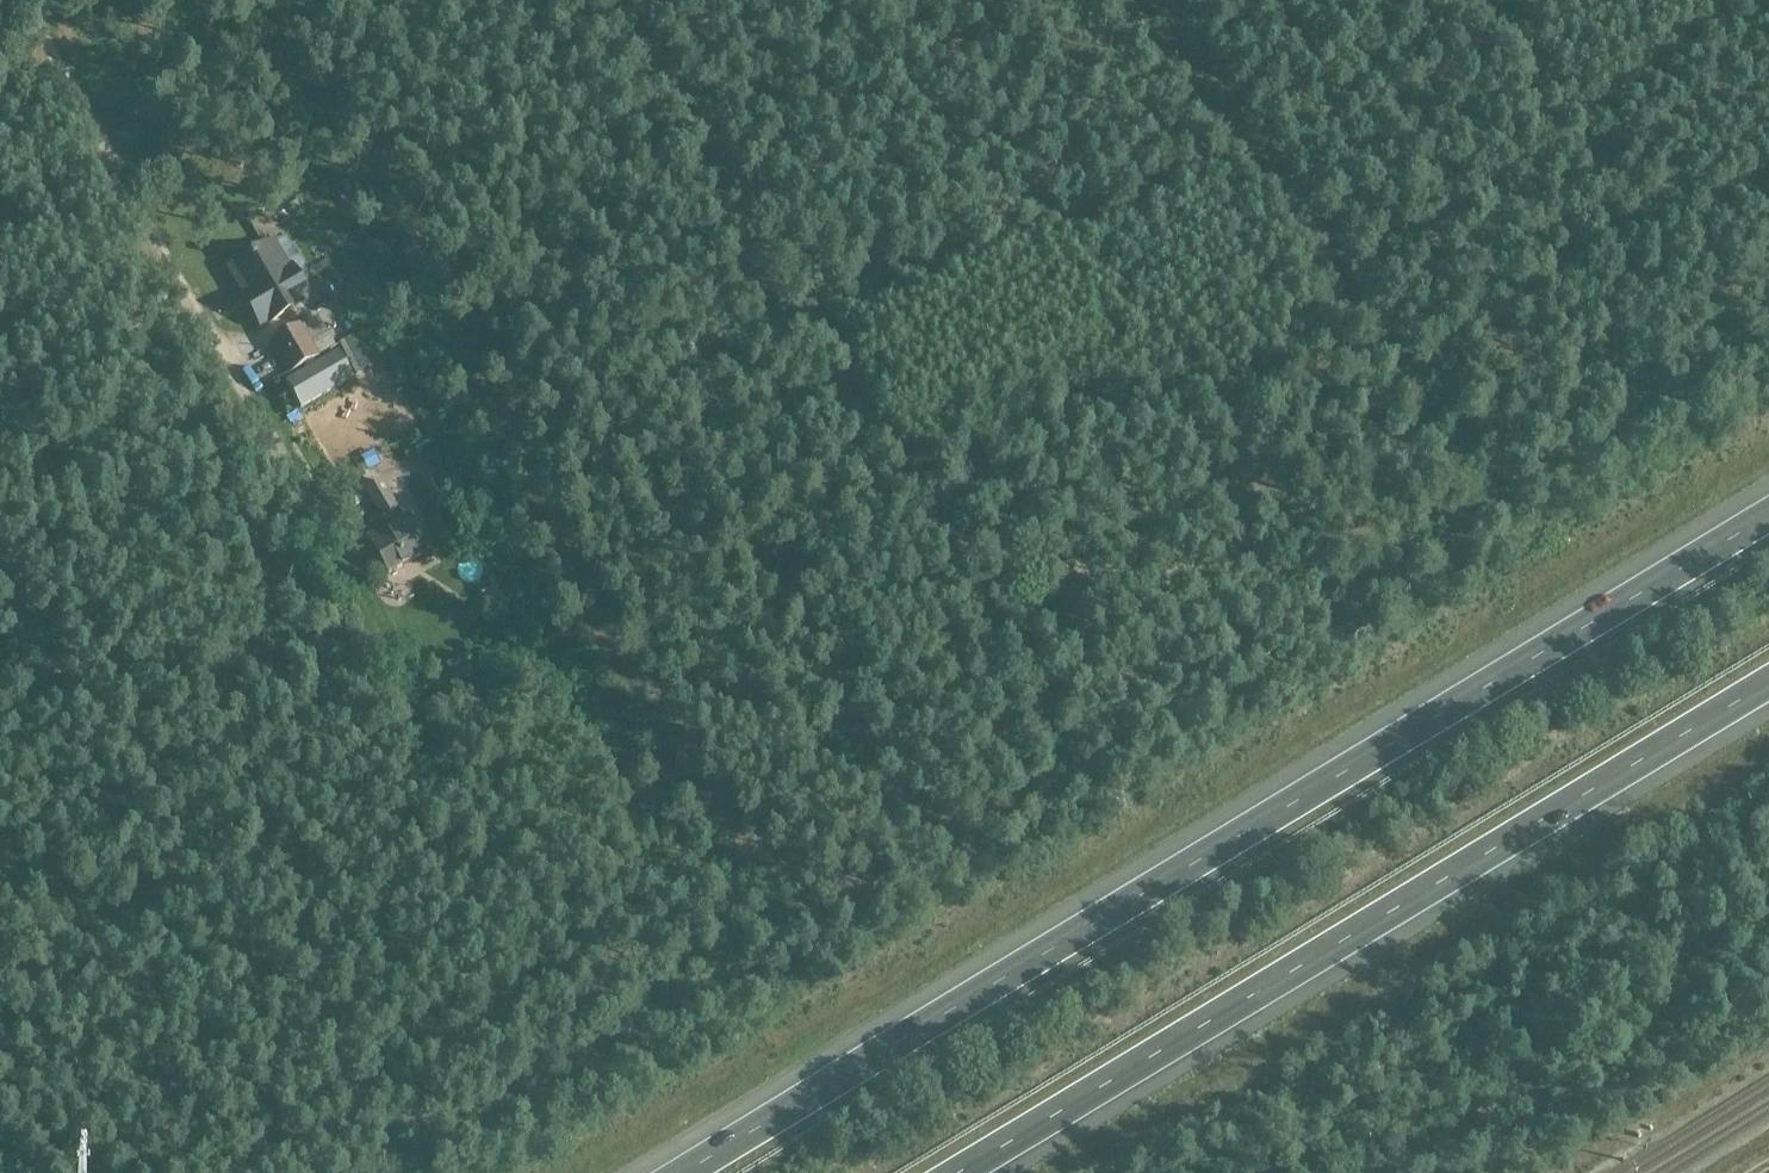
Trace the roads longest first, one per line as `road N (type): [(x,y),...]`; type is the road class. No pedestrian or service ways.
road 1 (track): [(177,275),(408,690),(496,720),(541,712),(583,732),(717,937),(718,976),(702,996),(417,1162),(377,1132),(0,583)]
road 2 (track): [(614,0),(915,474),(1029,627),(1227,502),(1332,474),(1393,370),(1383,340),(1134,0)]
road 3 (motorway): [(1768,514),(684,1172)]
road 4 (motorway): [(969,1172),(1768,687)]
road 5 (track): [(1358,305),(1756,0)]
road 6 (track): [(177,275),(27,0)]
road 7 (track): [(330,0),(234,78),(107,150)]

